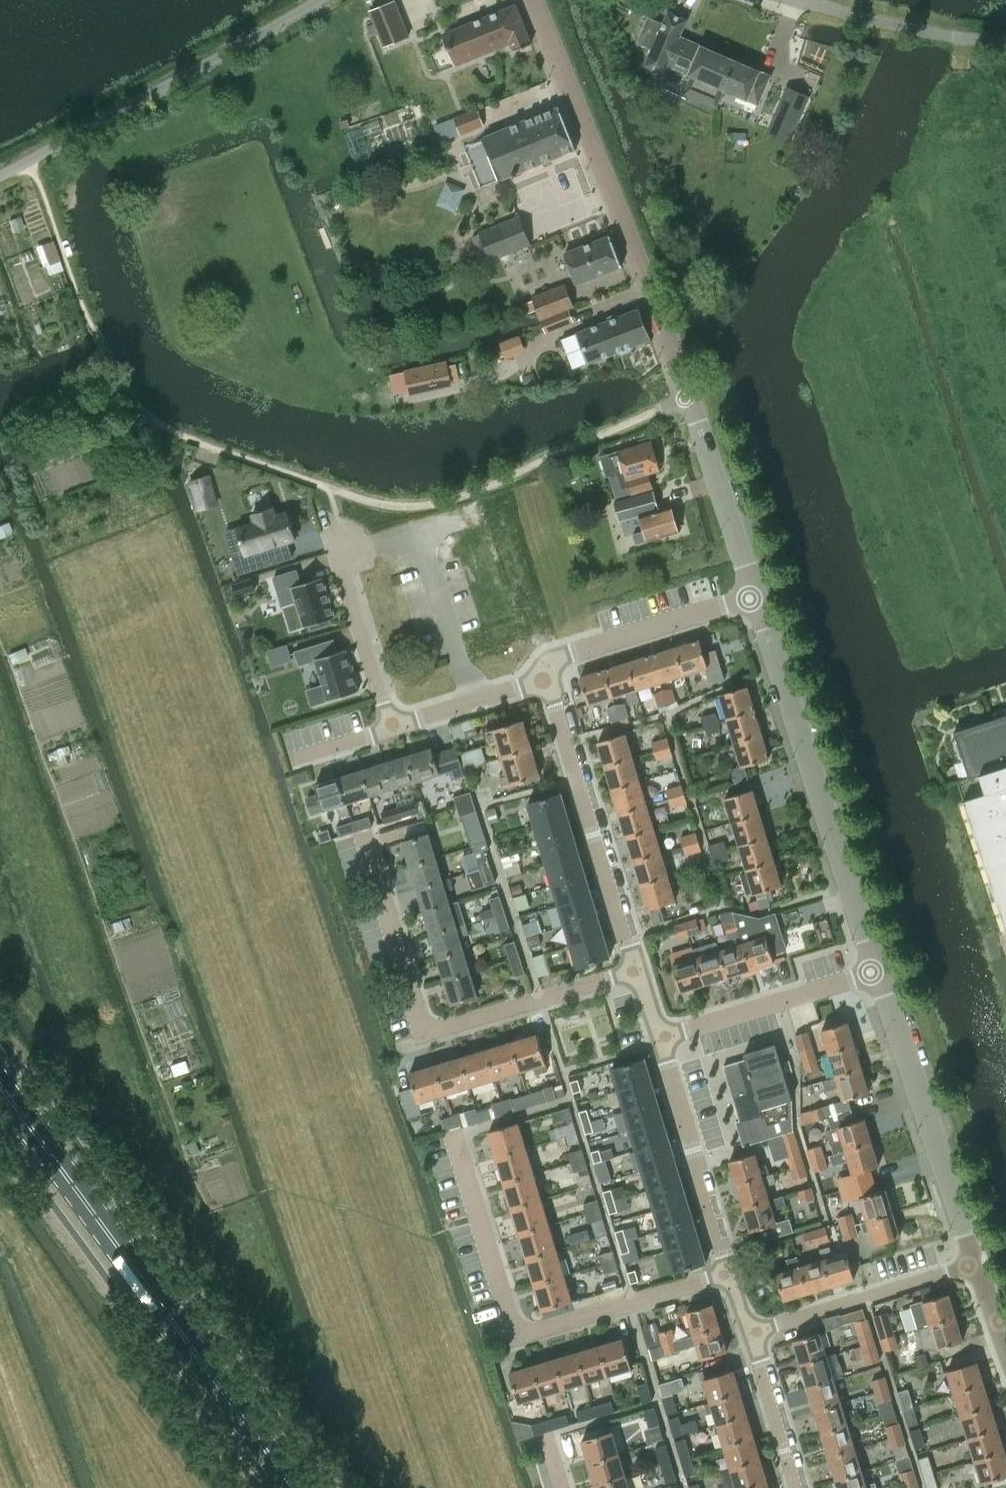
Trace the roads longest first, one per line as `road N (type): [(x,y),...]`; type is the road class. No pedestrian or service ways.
road 1 (unclassified): [(752,599),(690,398),(533,0)]
road 2 (primary): [(0,1085),(296,1487)]
road 3 (residential): [(735,1274),(517,1337),(454,1135)]
road 4 (residential): [(636,971),(425,1030),(363,834)]
road 5 (unclassified): [(875,974),(752,599)]
road 6 (unclassified): [(318,0),(0,175)]
road 7 (residential): [(501,507),(337,556),(392,730)]
road 8 (unclassified): [(978,1260),(875,974)]
road 9 (residential): [(636,971),(548,682)]
road 10 (residential): [(735,1274),(660,1038)]
road 11 (residential): [(753,1331),(978,1260)]
road 12 (residential): [(548,682),(558,658),(752,599)]
road 13 (residential): [(660,1038),(875,974)]
road 14 (unclassified): [(1005,42),(801,0)]
road 15 (residential): [(392,730),(548,682)]
road 16 (residential): [(797,1487),(753,1331)]

